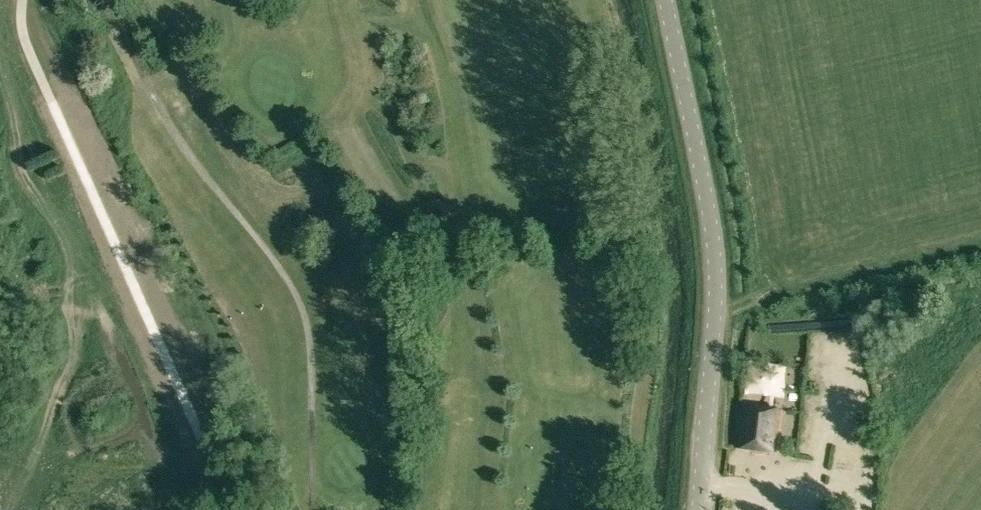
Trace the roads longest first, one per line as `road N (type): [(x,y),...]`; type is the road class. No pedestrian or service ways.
road 1 (unclassified): [(696,509),(716,276),(666,0)]

